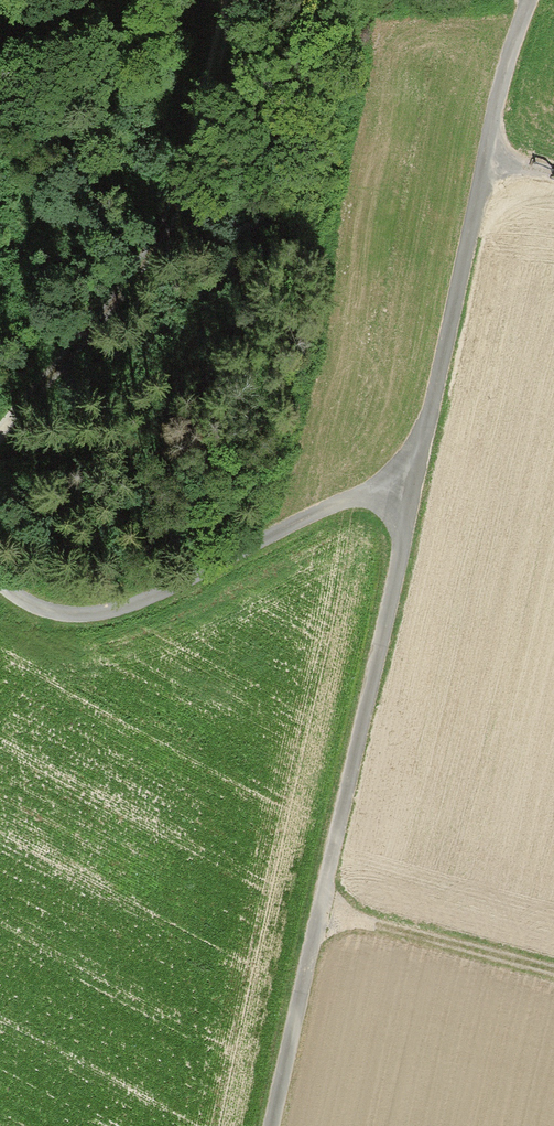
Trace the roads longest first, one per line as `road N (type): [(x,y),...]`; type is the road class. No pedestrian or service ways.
road 1 (unclassified): [(273,1125),(485,155),(529,0)]
road 2 (track): [(228,0),(161,234),(0,428)]
road 3 (track): [(414,488),(323,508),(85,614),(15,599),(0,585)]
road 4 (track): [(320,912),(553,971)]

